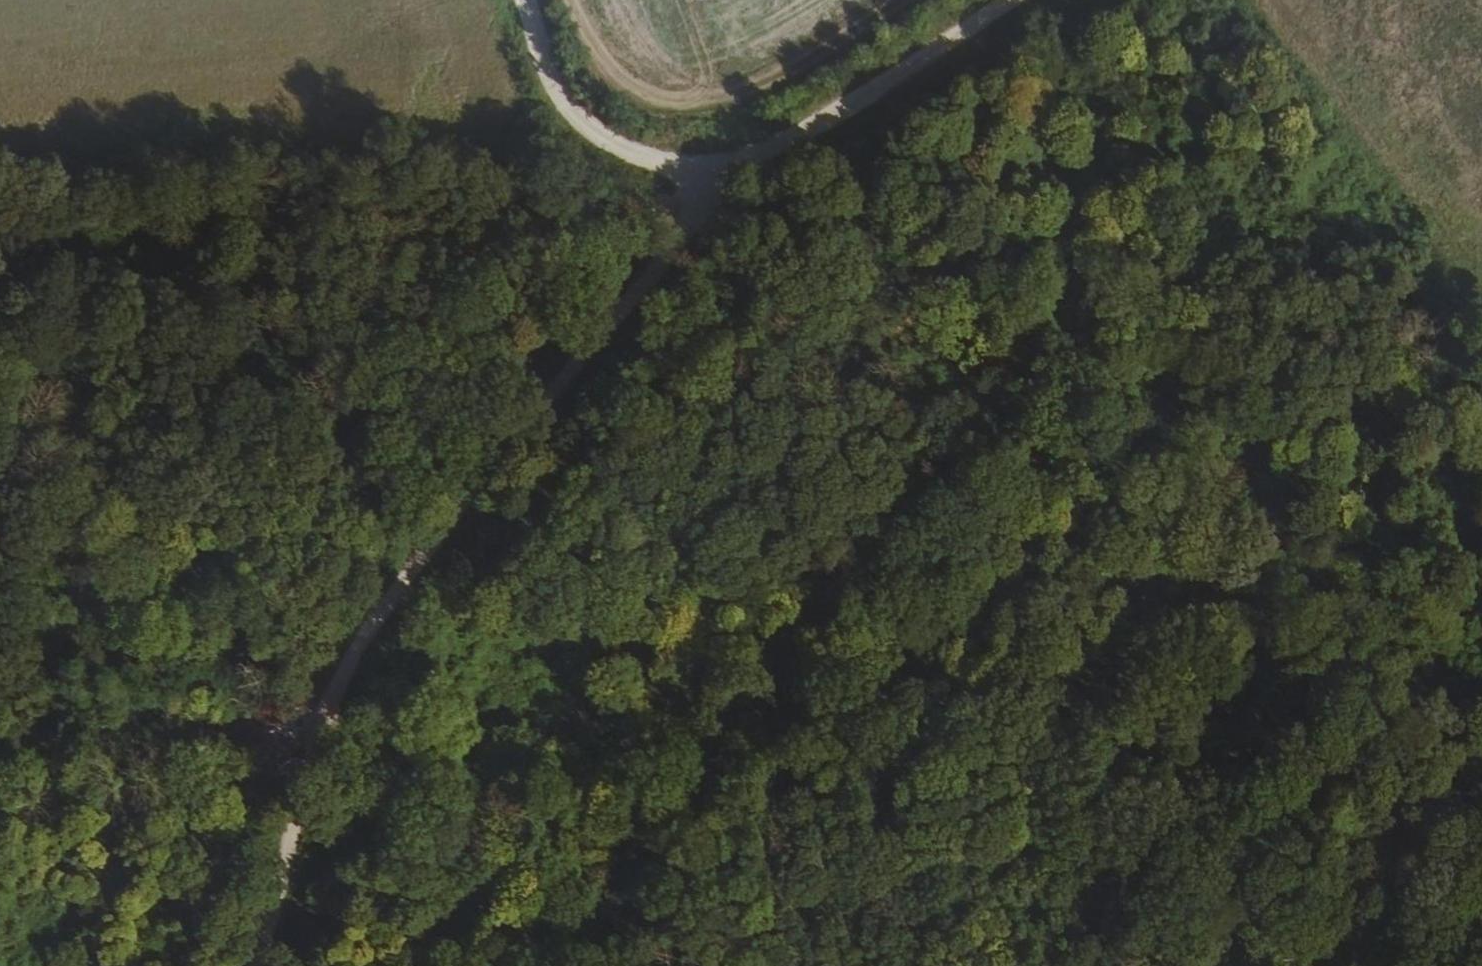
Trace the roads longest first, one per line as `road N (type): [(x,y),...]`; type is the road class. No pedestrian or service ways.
road 1 (track): [(245,965),(322,742),(371,632),(507,444),(709,208),(707,173)]
road 2 (track): [(521,0),(538,55),(576,118),(625,151),(707,173)]
road 3 (track): [(847,108),(1015,0)]
road 4 (track): [(707,173),(847,108)]

